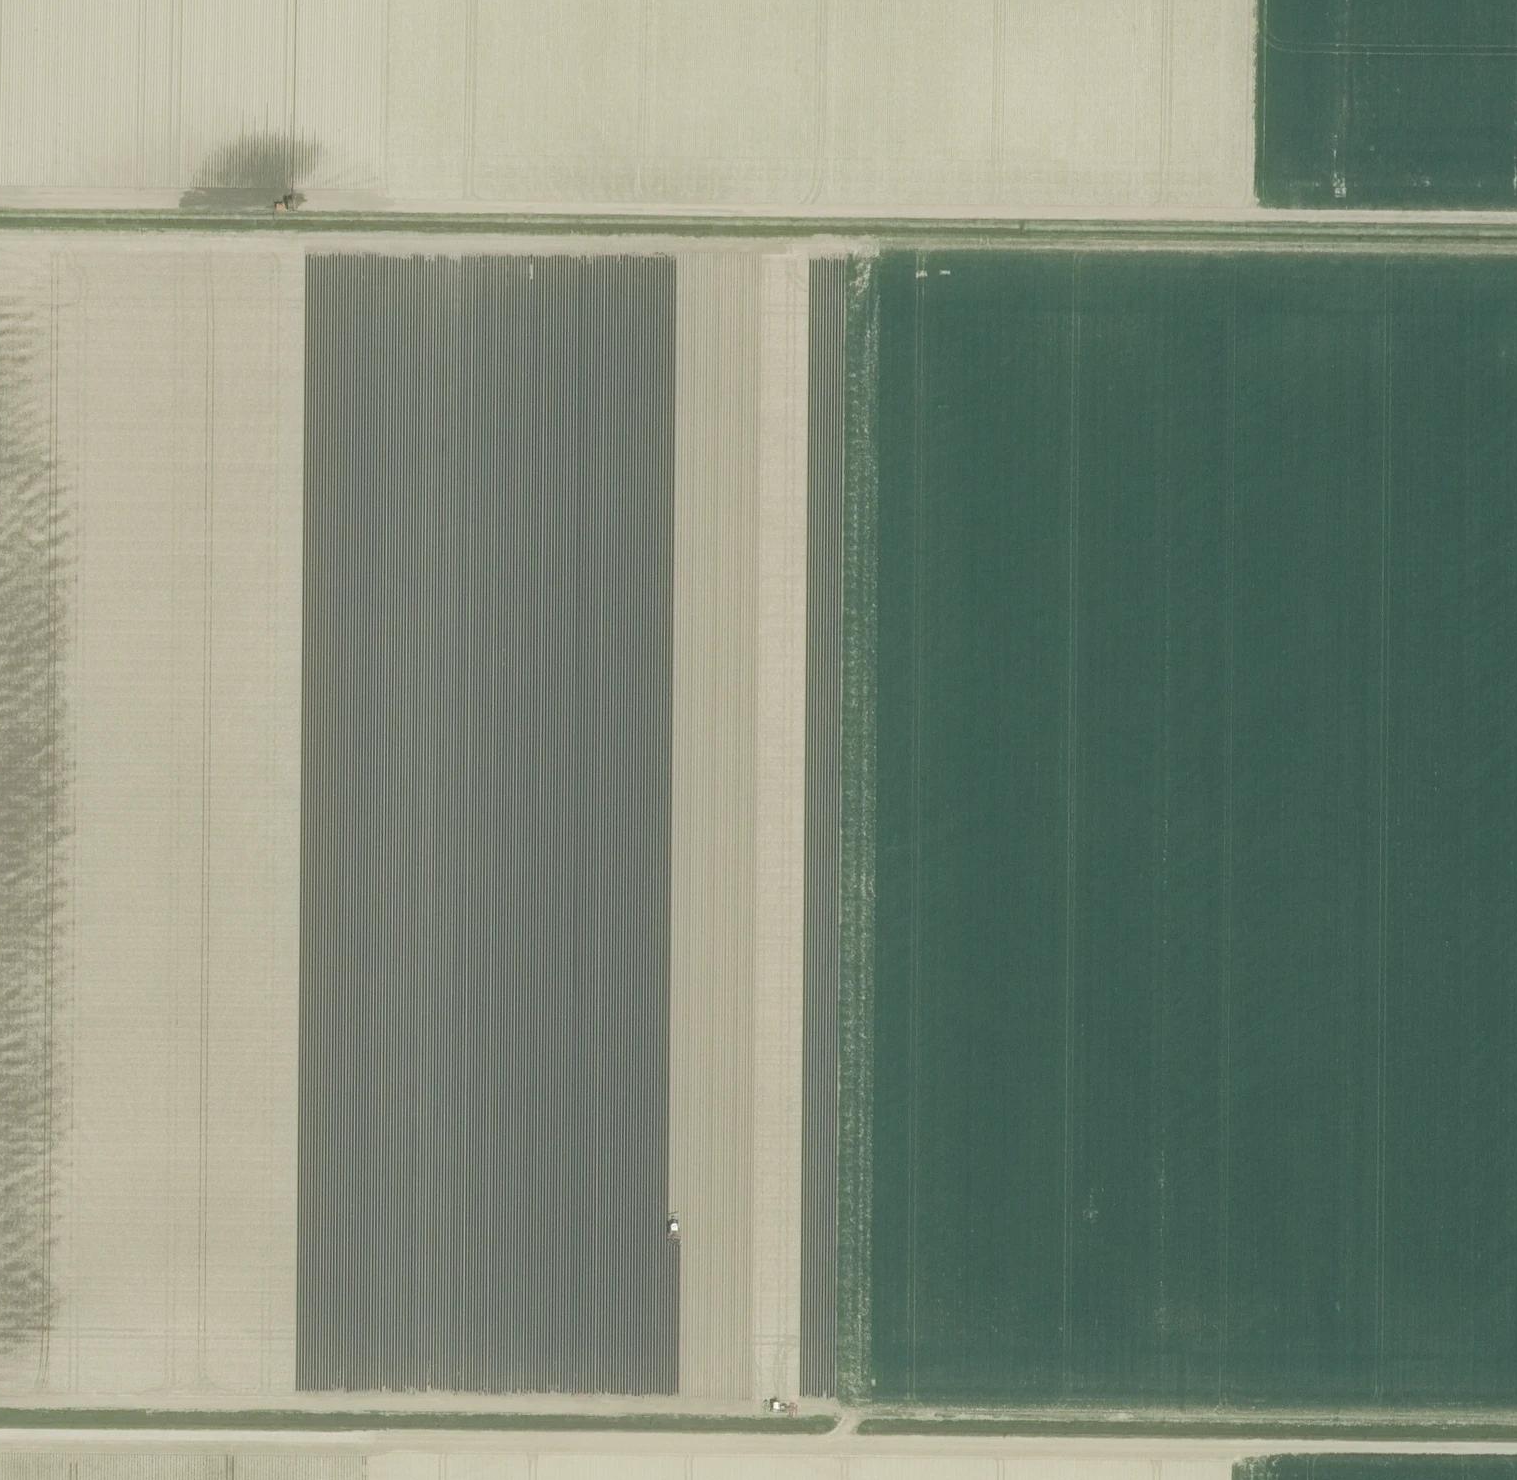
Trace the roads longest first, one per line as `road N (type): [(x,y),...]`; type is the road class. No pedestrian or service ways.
road 1 (track): [(1516,1450),(0,1435)]

